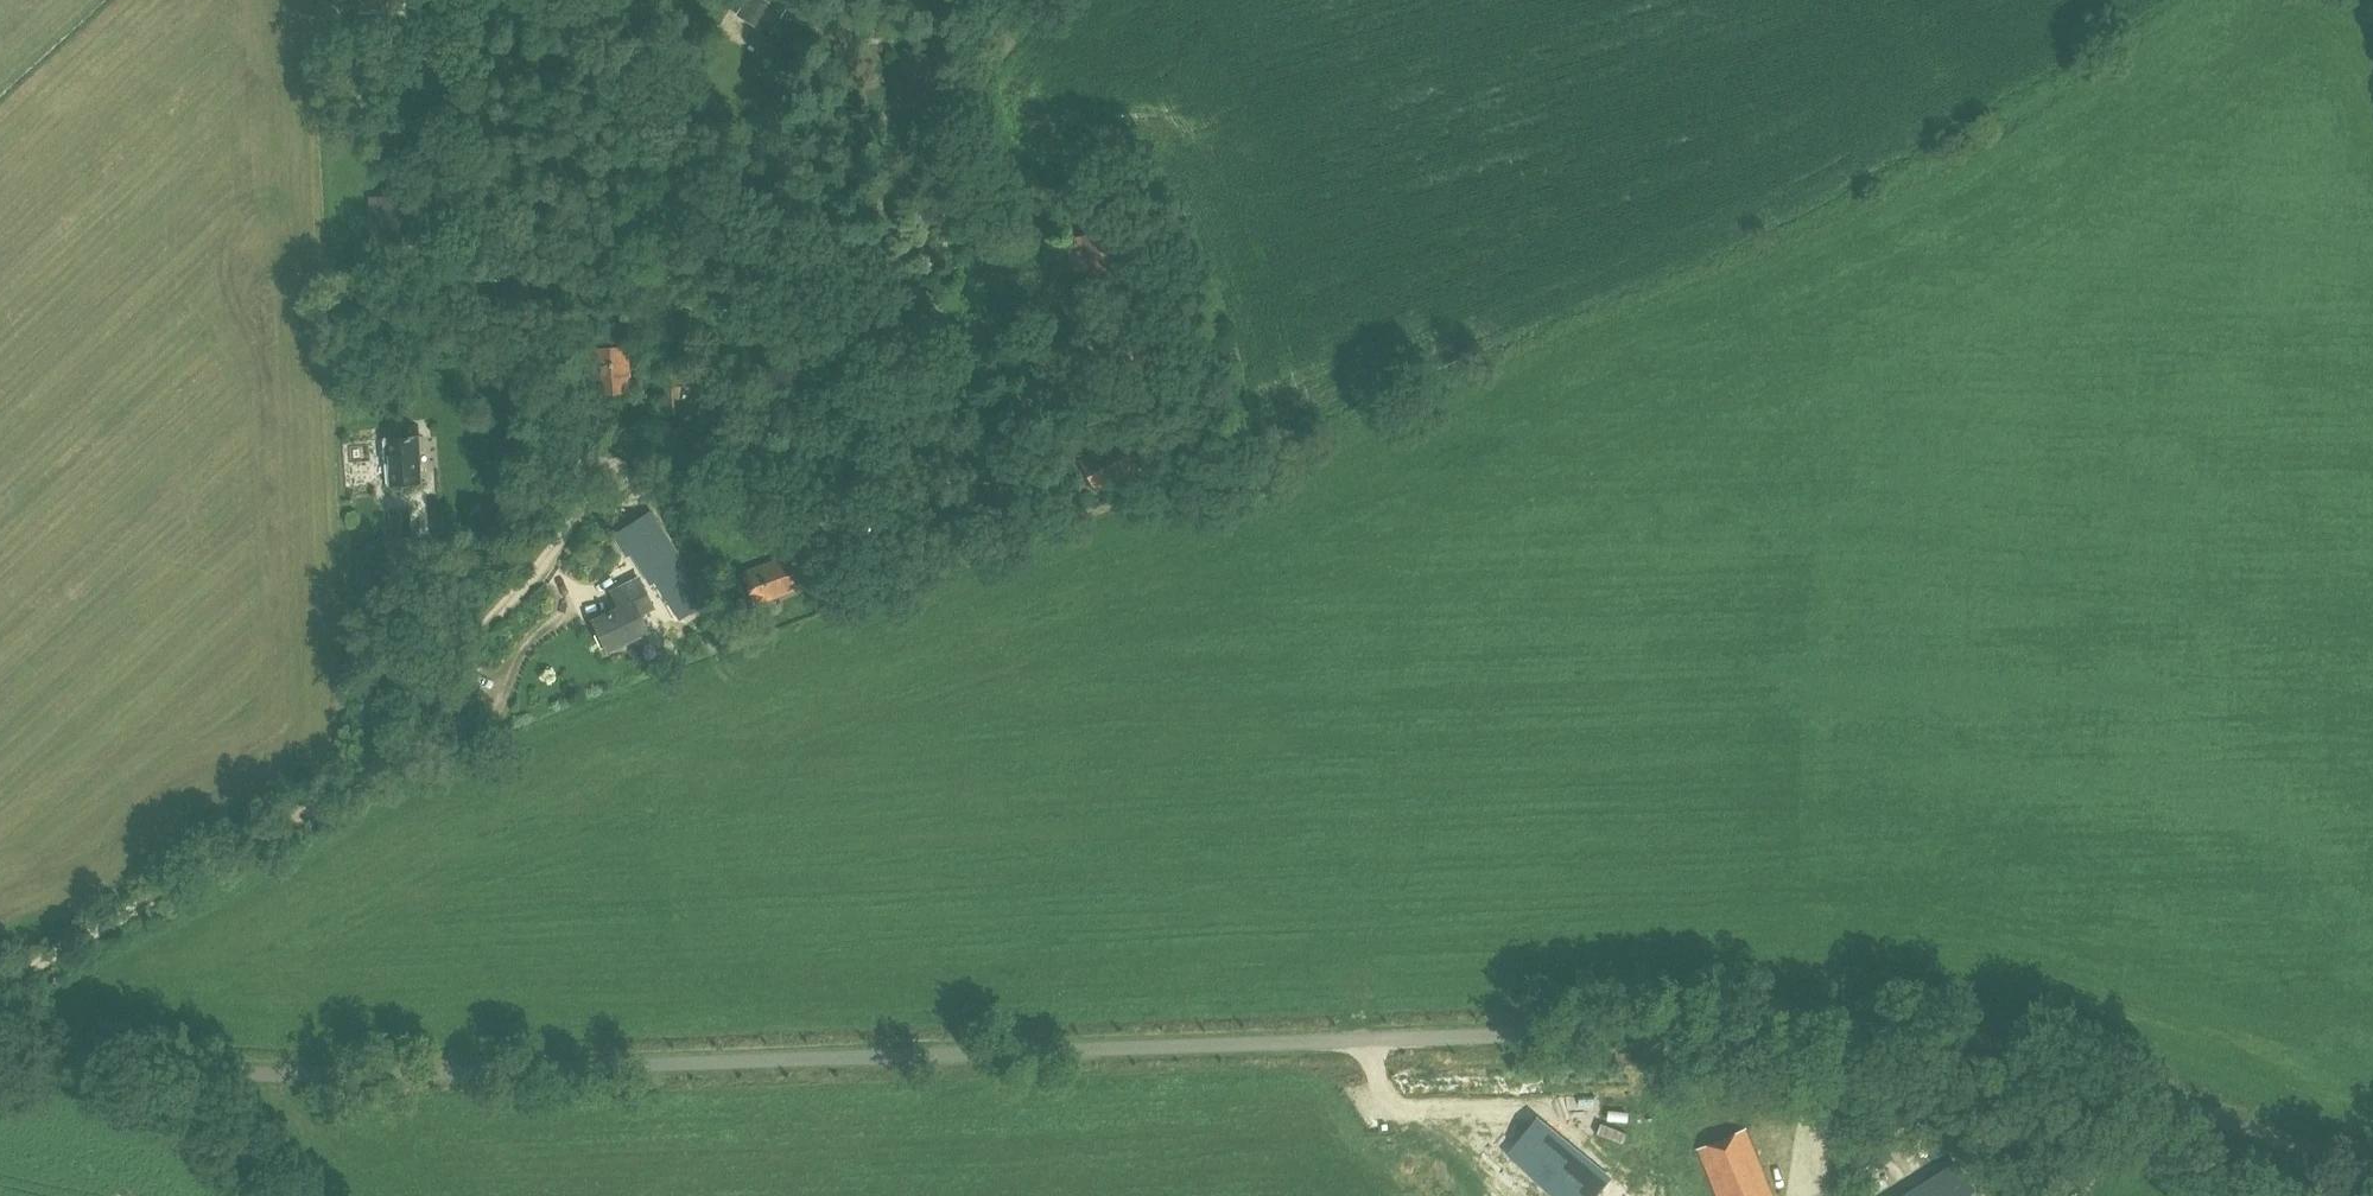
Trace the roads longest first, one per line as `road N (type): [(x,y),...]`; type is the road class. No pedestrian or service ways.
road 1 (unclassified): [(2372,1172),(2020,1047),(1907,1029),(254,1077),(0,1033)]

